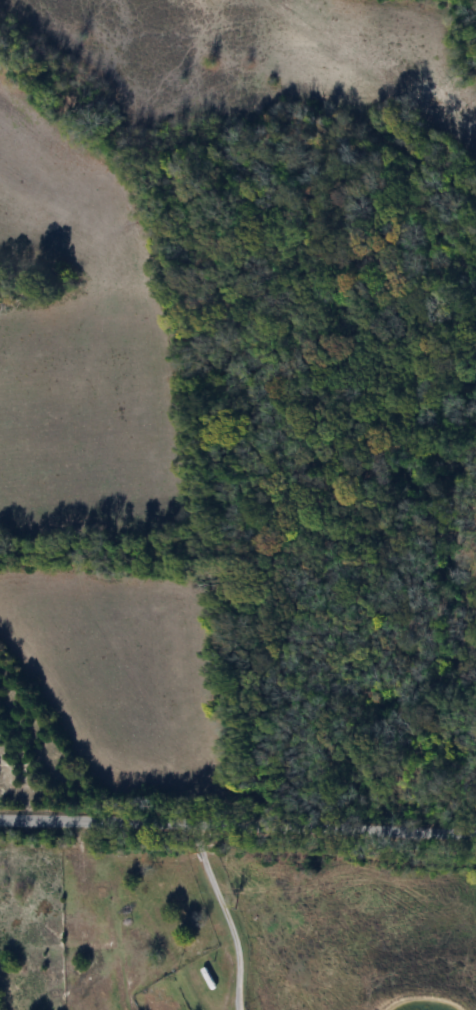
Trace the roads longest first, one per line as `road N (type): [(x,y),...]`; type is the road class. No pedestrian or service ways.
road 1 (residential): [(0,819),(475,835)]

